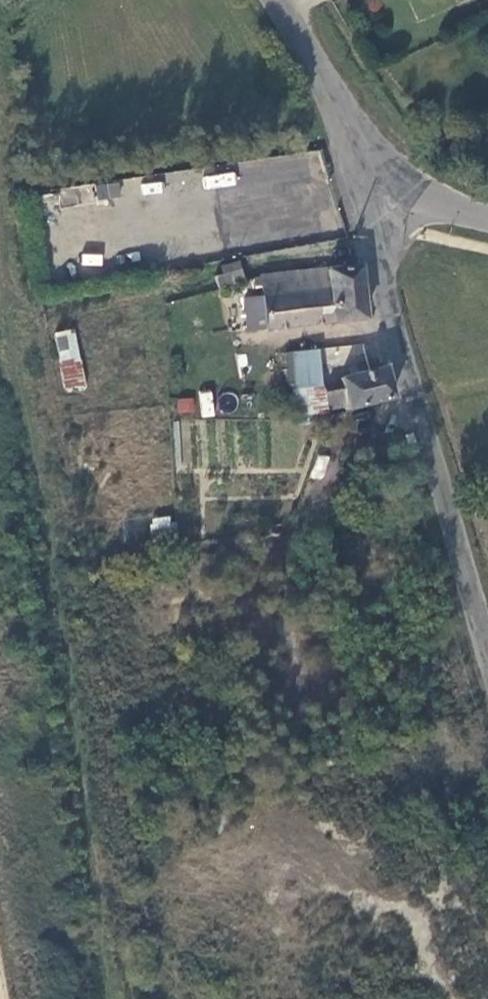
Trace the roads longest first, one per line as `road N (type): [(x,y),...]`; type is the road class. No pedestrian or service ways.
road 1 (unclassified): [(363,148),(389,319),(487,643)]
road 2 (unclassified): [(274,0),(363,148)]
road 3 (residential): [(487,216),(450,205),(363,148)]

